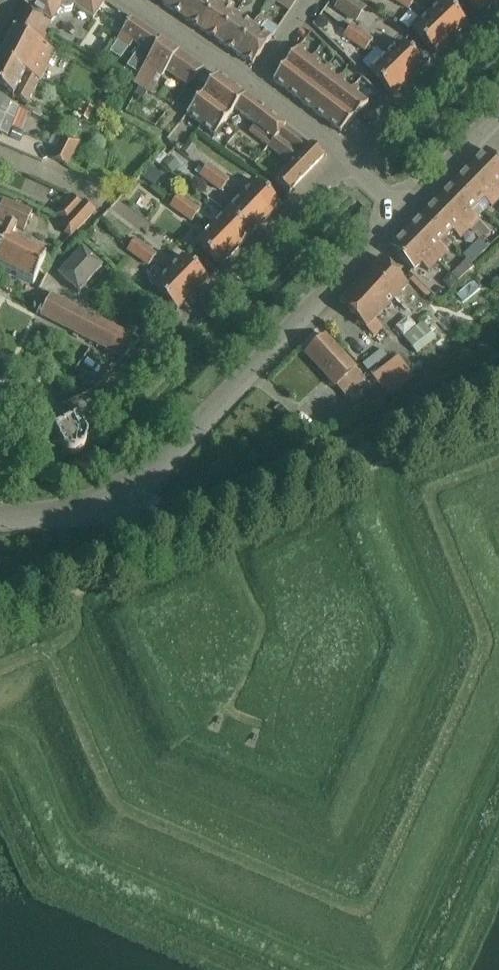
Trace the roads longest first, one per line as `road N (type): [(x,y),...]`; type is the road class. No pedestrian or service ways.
road 1 (tertiary): [(0,520),(116,501),(150,477),(406,211)]
road 2 (residential): [(349,158),(111,396),(20,445),(0,446)]
road 3 (residential): [(349,158),(130,0)]
road 4 (residential): [(498,11),(349,158)]

